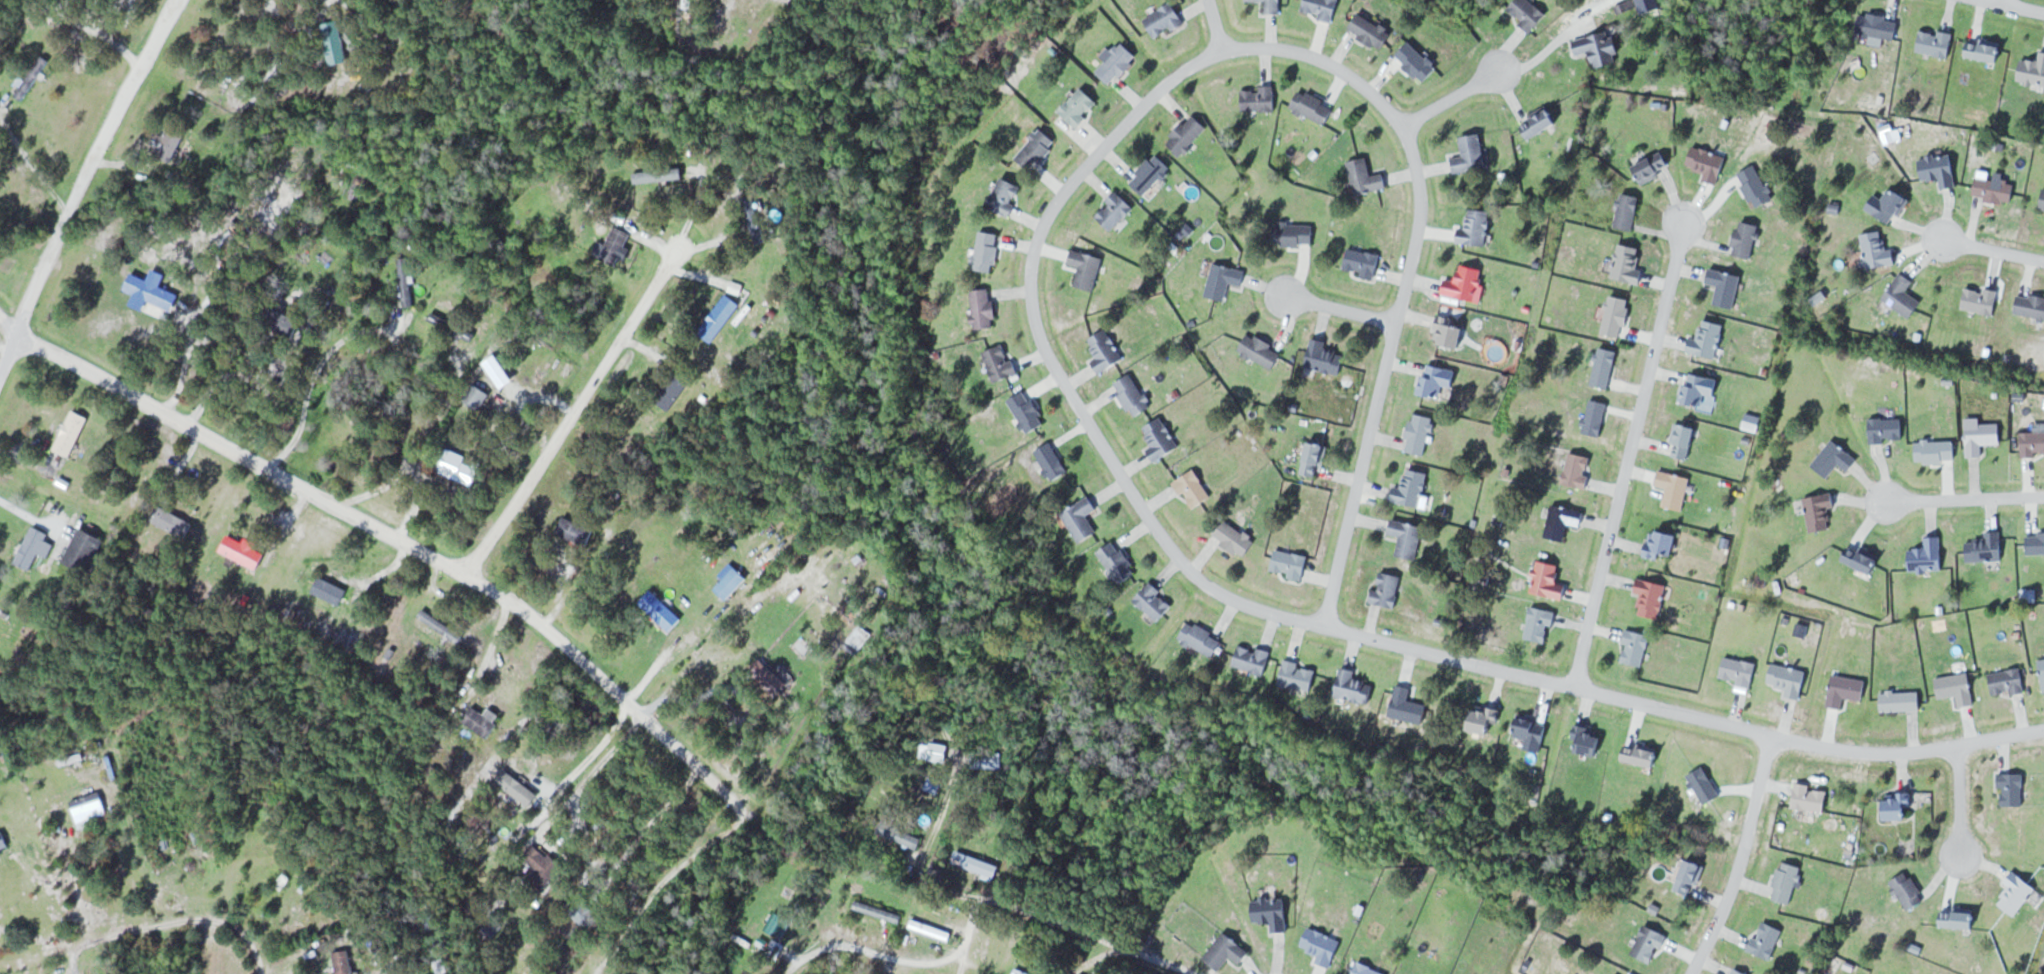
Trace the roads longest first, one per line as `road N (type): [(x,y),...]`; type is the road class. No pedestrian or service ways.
road 1 (residential): [(1325,625),(1231,600),(1169,550),(1039,343),(1030,305),(1037,233),(1060,197),(1173,78),(1196,61),(1242,47),(1280,45),(1330,63),(1365,87),(1412,146),(1419,188),(1415,248),(1325,625)]
road 2 (residential): [(20,332),(540,621),(749,816)]
road 3 (residential): [(2043,727),(1910,752),(1814,745),(1325,625)]
road 4 (residential): [(1683,216),(1571,686)]
road 5 (residential): [(466,574),(682,244)]
road 6 (residential): [(20,332),(104,135),(178,0)]
road 7 (residential): [(0,961),(221,918),(253,933),(263,973)]
road 8 (residential): [(1770,734),(1735,880),(1690,973)]
road 9 (residential): [(1886,502),(2043,494)]
road 10 (residential): [(784,973),(839,942),(898,973)]
road 11 (residential): [(1957,743),(1960,866)]

